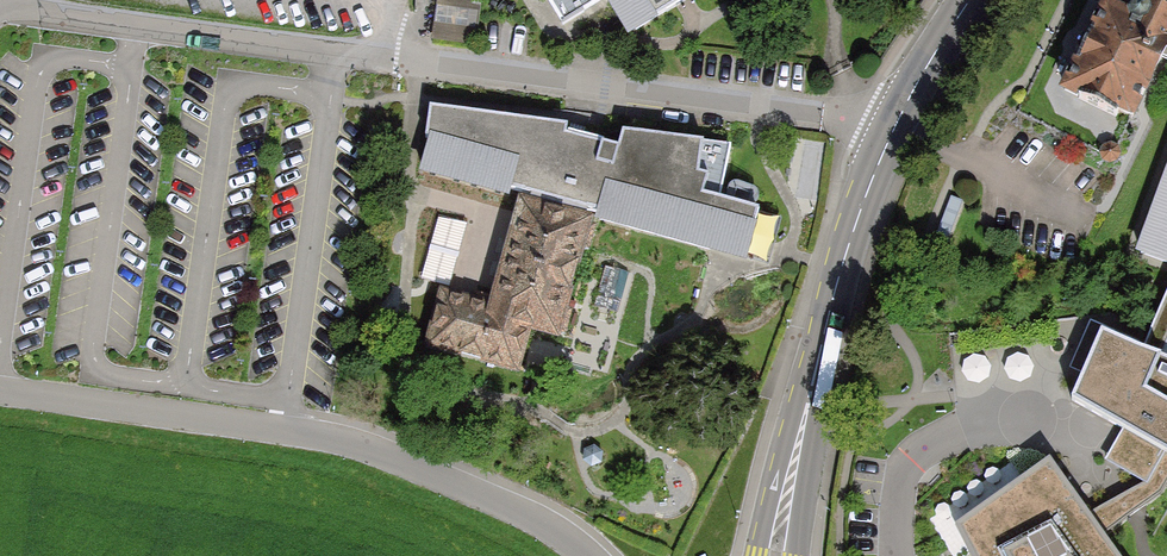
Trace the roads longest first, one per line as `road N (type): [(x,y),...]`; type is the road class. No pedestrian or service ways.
road 1 (unclassified): [(0,7),(843,116),(892,132)]
road 2 (unclassified): [(588,555),(518,509),(382,452),(0,390)]
road 3 (secondary): [(892,132),(846,252),(776,555)]
road 4 (secondary): [(969,0),(892,132)]

